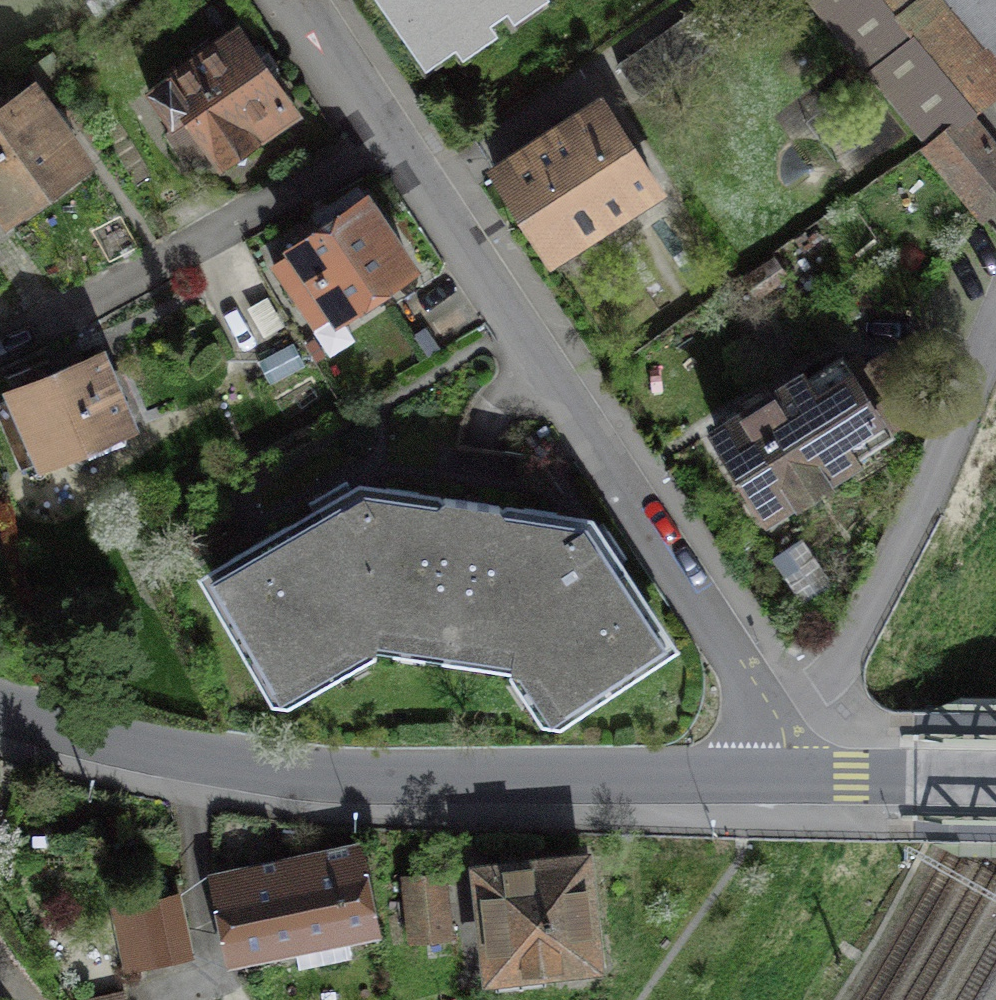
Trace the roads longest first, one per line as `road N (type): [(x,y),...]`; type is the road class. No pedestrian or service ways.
road 1 (residential): [(293,0),(527,331),(735,657),(763,717),(768,778)]
road 2 (residential): [(0,713),(338,785),(768,778)]
road 3 (residential): [(768,778),(995,781)]

